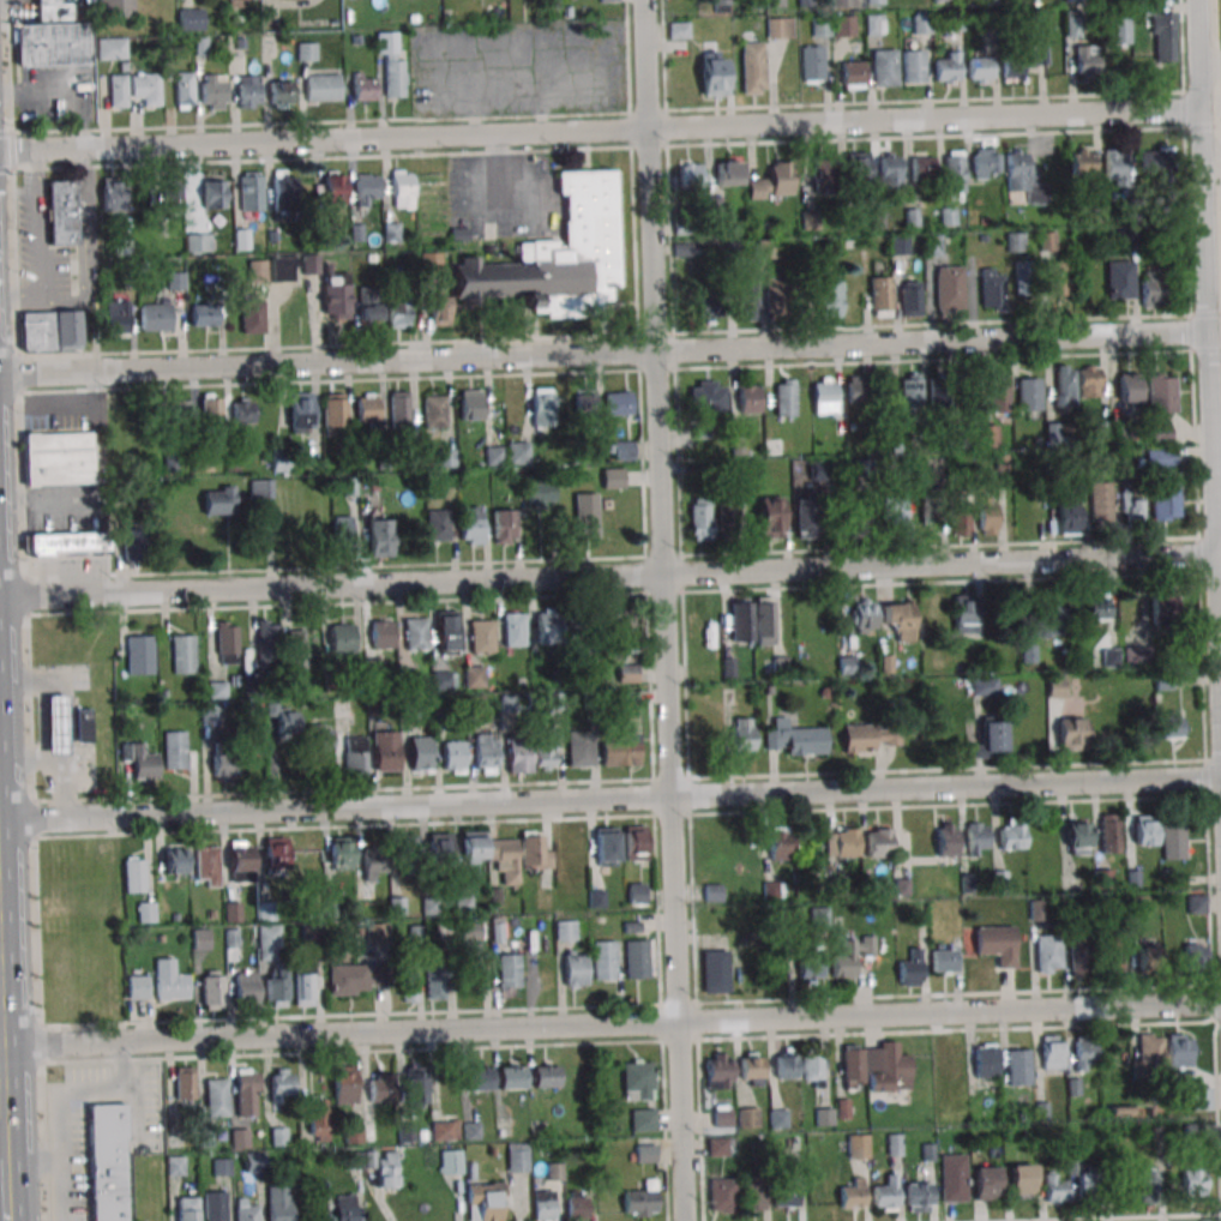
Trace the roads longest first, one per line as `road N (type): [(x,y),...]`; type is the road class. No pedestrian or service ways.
road 1 (residential): [(0,1047),(1220,1001)]
road 2 (residential): [(0,820),(1220,777)]
road 3 (residential): [(686,1220),(644,0)]
road 4 (residential): [(0,597),(1214,553)]
road 5 (residential): [(0,372),(1208,332)]
road 6 (residential): [(0,151),(1201,109)]
road 7 (residential): [(1220,731),(1198,0)]

